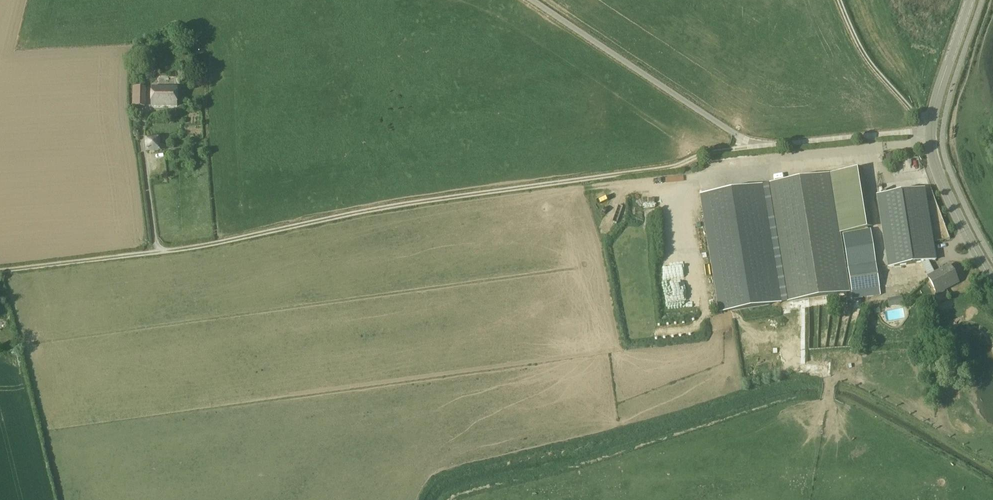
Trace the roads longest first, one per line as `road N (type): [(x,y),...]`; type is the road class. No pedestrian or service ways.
road 1 (track): [(757,146),(699,155),(678,167),(404,204),(156,252)]
road 2 (track): [(757,146),(531,0)]
road 3 (unclassified): [(931,131),(757,146)]
road 4 (track): [(932,122),(914,113),(866,59),(839,0)]
road 5 (track): [(156,252),(0,271)]
road 6 (tertiary): [(992,274),(945,189),(931,131)]
road 7 (tertiary): [(931,131),(970,0)]

